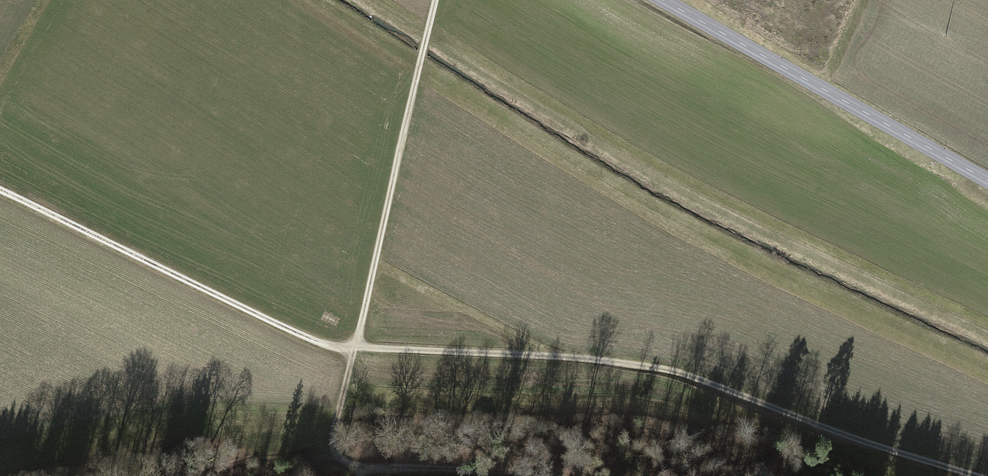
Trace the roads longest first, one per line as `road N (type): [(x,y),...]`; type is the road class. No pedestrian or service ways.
road 1 (track): [(974,475),(694,375),(591,358),(339,348),(0,190)]
road 2 (track): [(434,0),(330,458),(557,475)]
road 3 (secondary): [(664,0),(987,181)]
road 4 (track): [(189,475),(276,455),(330,458)]

